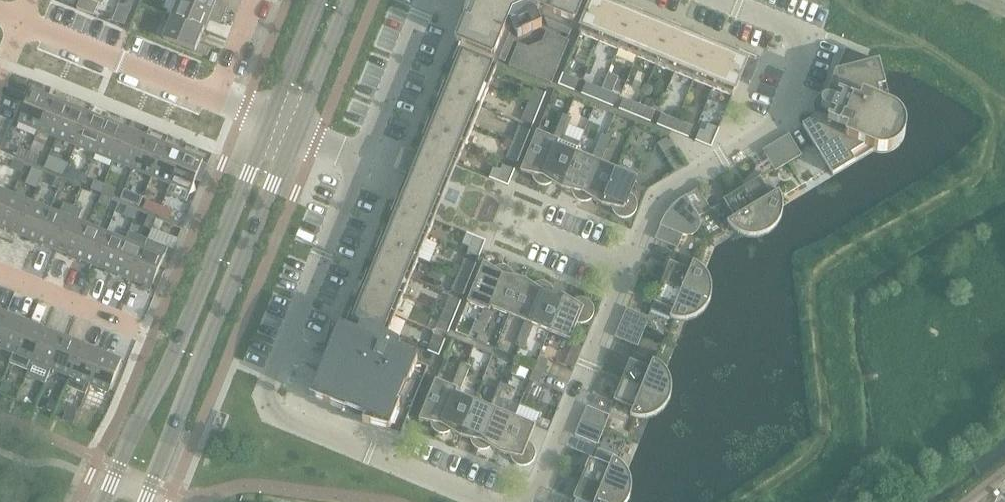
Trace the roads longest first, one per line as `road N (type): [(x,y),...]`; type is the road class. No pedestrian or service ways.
road 1 (residential): [(530,501),(660,198),(775,129),(811,37),(721,0)]
road 2 (residential): [(361,155),(270,402),(286,420),(488,501)]
road 3 (secondary): [(272,119),(175,356),(103,501)]
road 4 (secondary): [(146,501),(296,130)]
road 5 (residential): [(20,21),(215,100)]
road 6 (residential): [(428,0),(361,155)]
road 7 (residential): [(139,327),(0,269)]
road 8 (secondary): [(296,130),(350,0)]
road 9 (secondary): [(320,0),(272,119)]

